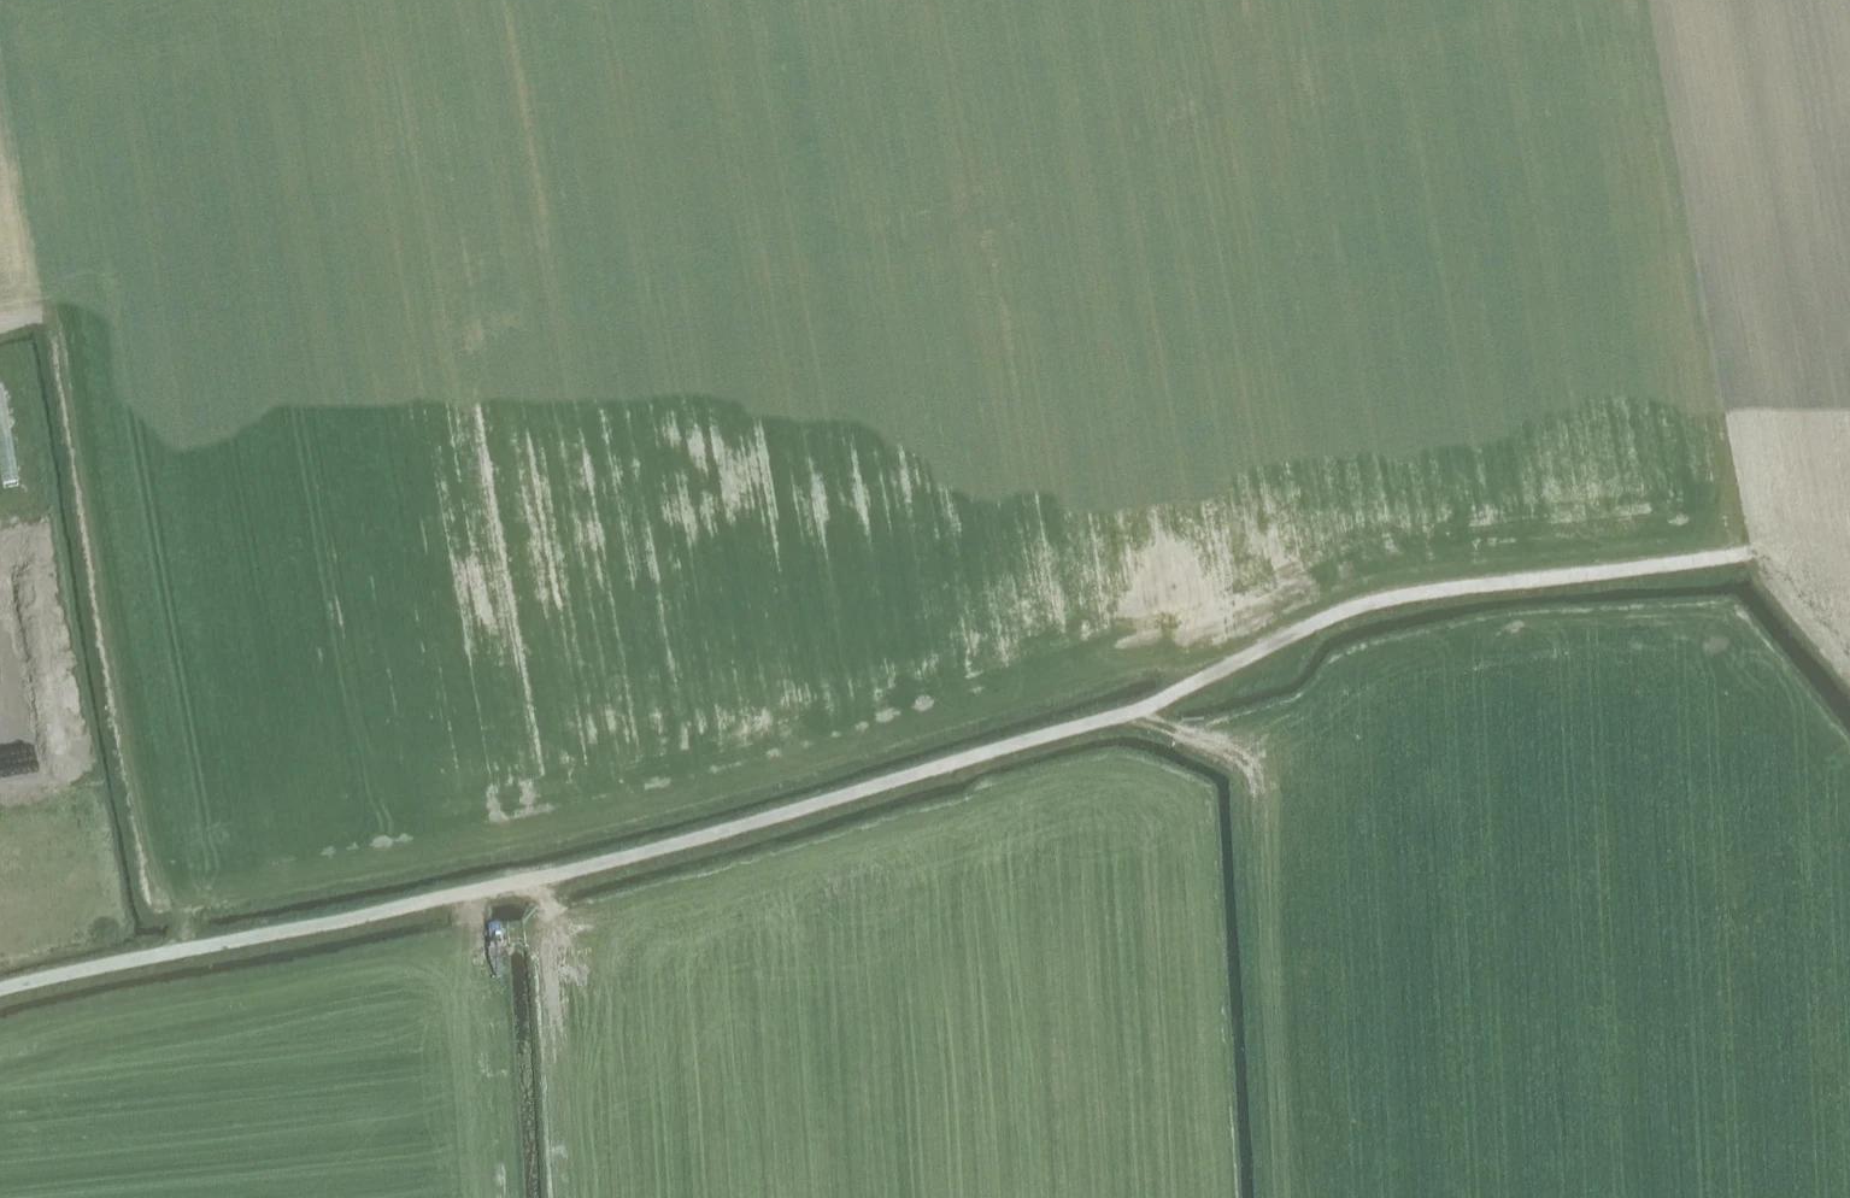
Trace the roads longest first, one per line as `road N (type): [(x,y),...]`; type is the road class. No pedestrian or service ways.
road 1 (track): [(0,999),(451,904),(753,827),(1110,716),(1363,604),(1722,555)]

